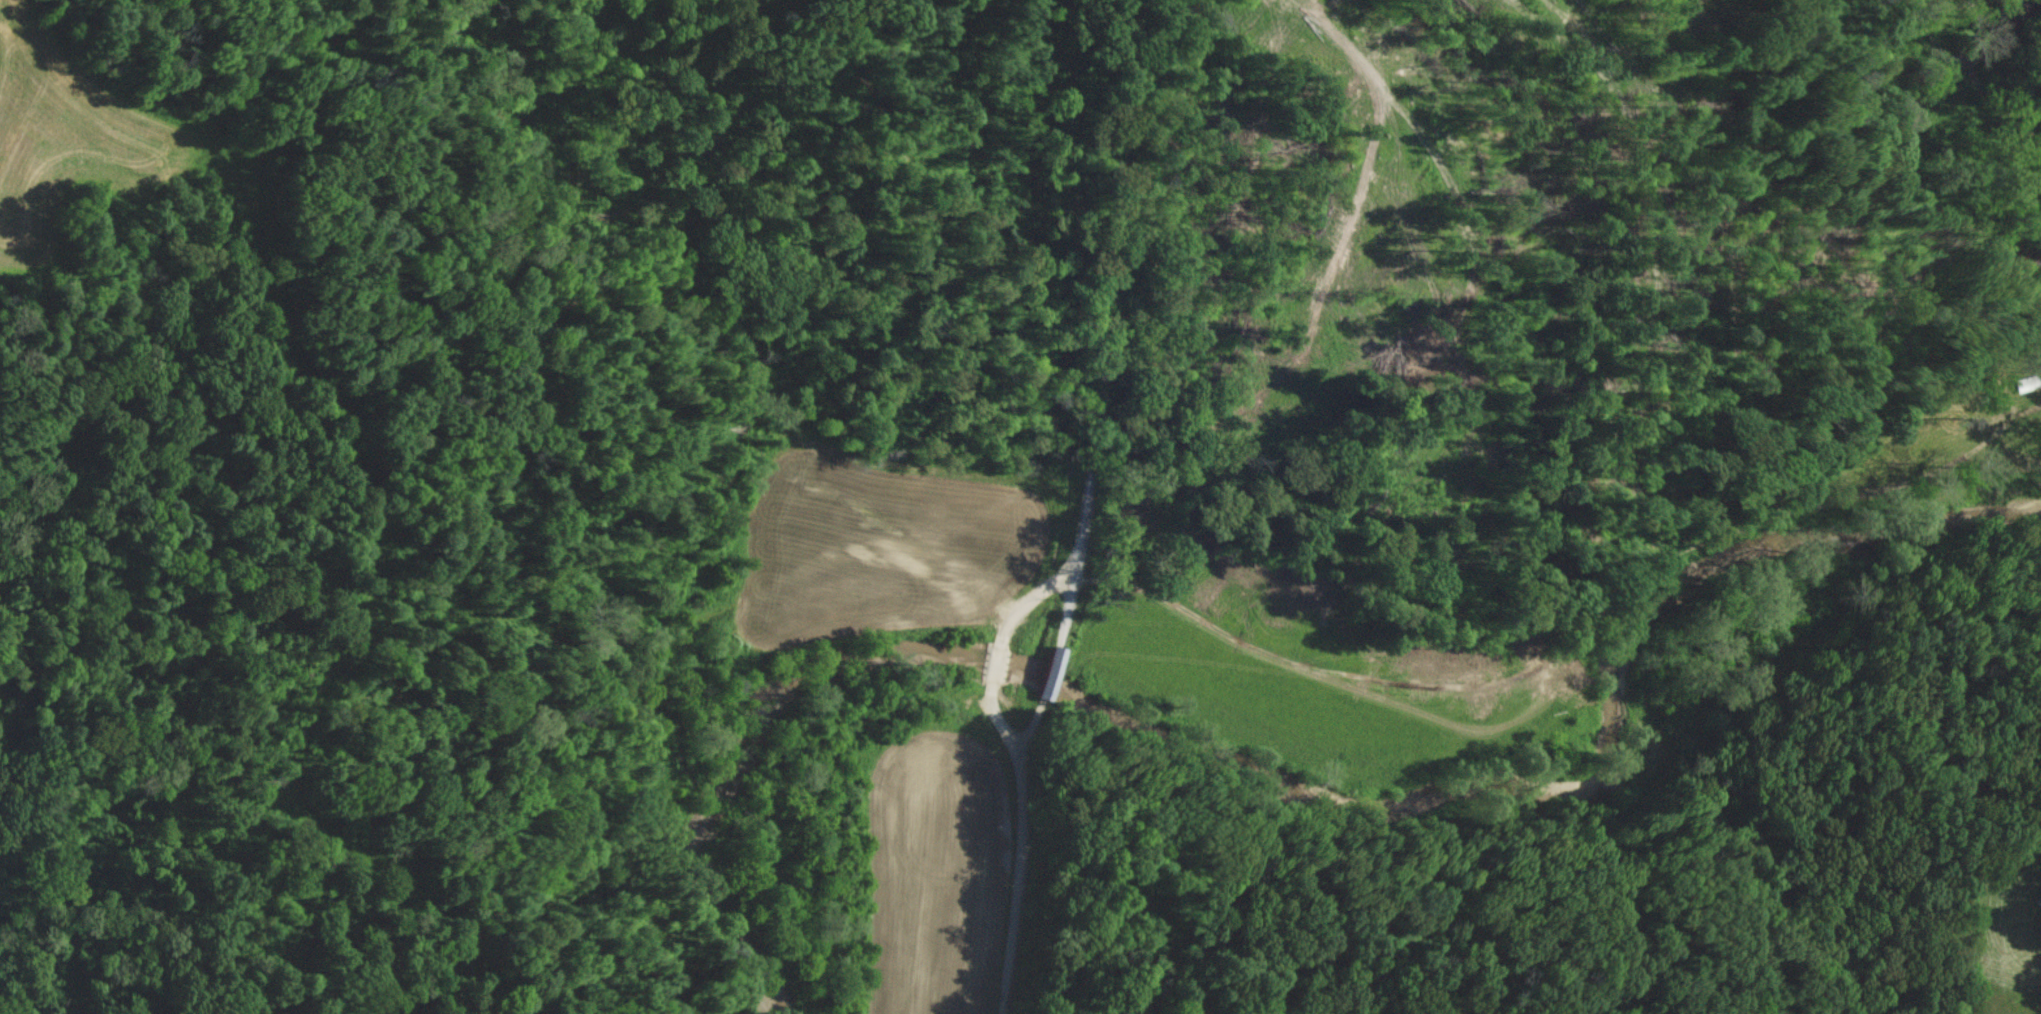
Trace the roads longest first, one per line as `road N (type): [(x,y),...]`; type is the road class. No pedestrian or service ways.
road 1 (residential): [(1060,645),(1094,465),(1116,116),(1149,0)]
road 2 (residential): [(1009,1013),(1027,766),(1045,697)]
road 3 (residential): [(1084,547),(1008,628),(992,666)]
road 4 (residential): [(992,666),(1006,739),(1027,784)]

